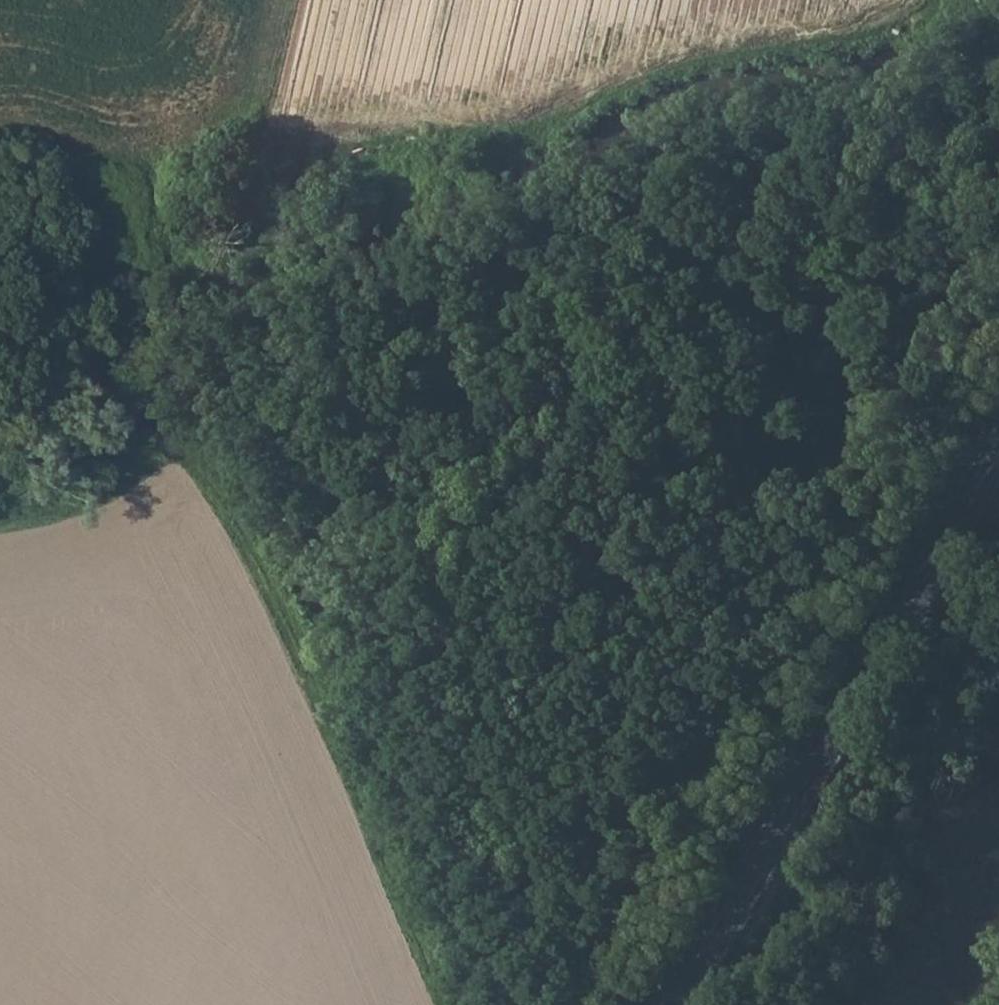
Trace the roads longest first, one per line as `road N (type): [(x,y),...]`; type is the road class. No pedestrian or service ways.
road 1 (secondary): [(683,1004),(998,463)]

